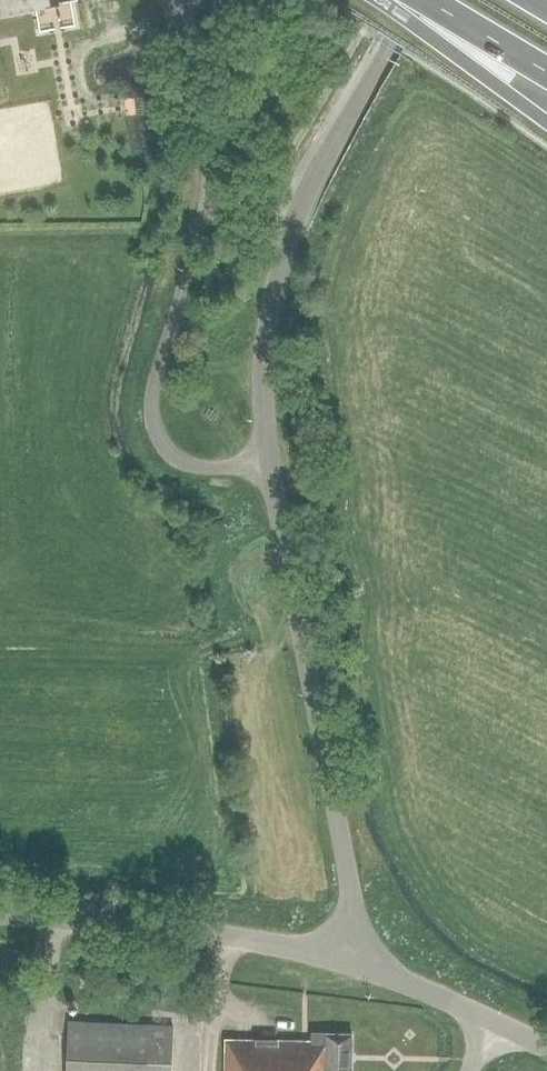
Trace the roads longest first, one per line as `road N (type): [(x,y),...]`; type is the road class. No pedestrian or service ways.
road 1 (tertiary): [(358,930),(272,459),(271,330),(288,240),(416,0)]
road 2 (tertiary): [(358,930),(296,946),(0,913)]
road 3 (tertiary): [(497,1024),(374,966),(358,930)]
road 4 (trunk): [(428,0),(546,71)]

